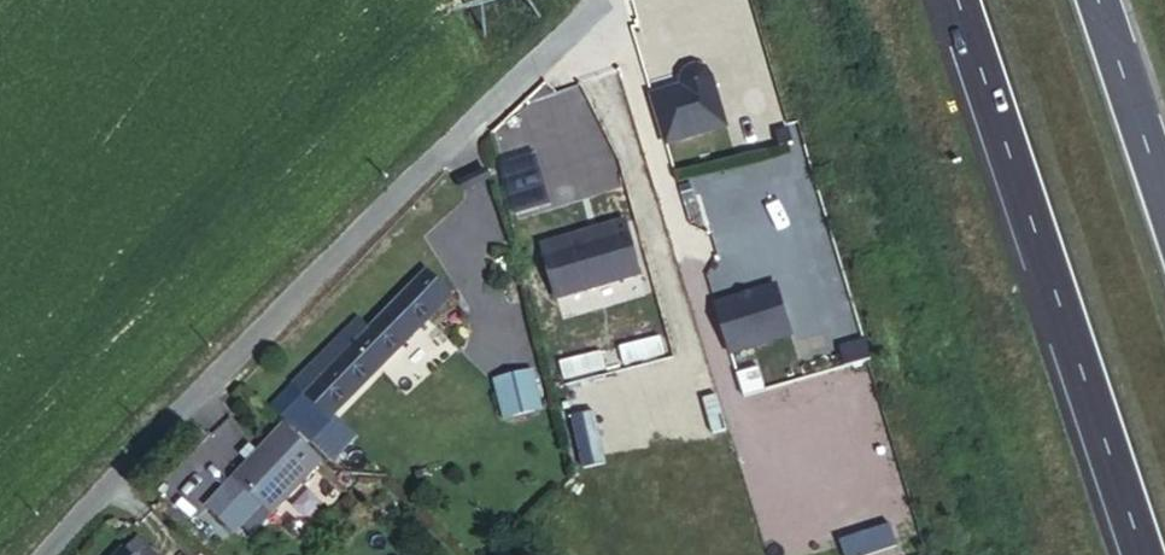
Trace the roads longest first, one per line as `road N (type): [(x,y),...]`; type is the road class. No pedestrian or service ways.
road 1 (unclassified): [(53,554),(294,311),(406,178),(591,0)]
road 2 (motorway): [(959,0),(1144,554)]
road 3 (motorway): [(1164,196),(1100,0)]

